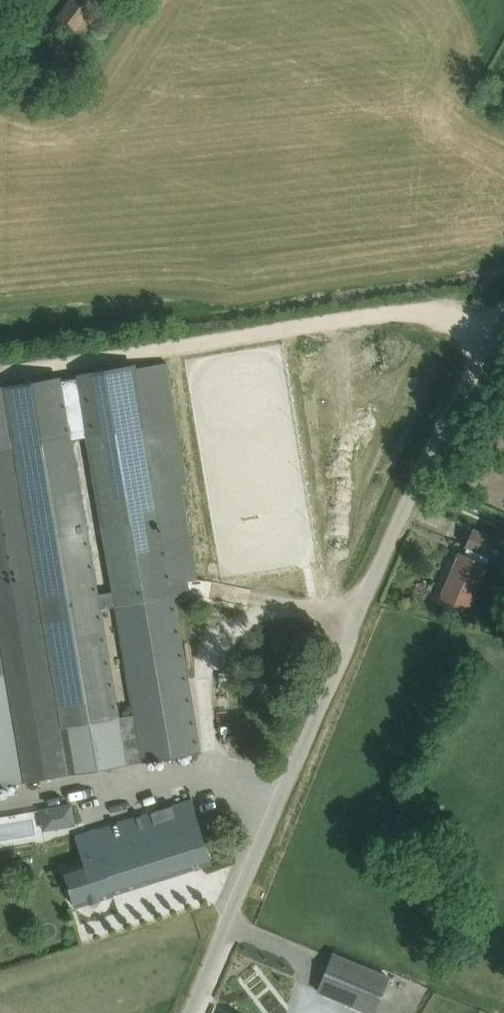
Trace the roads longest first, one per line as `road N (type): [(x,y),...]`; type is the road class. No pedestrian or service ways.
road 1 (unclassified): [(187,1012),(403,507),(503,317)]

